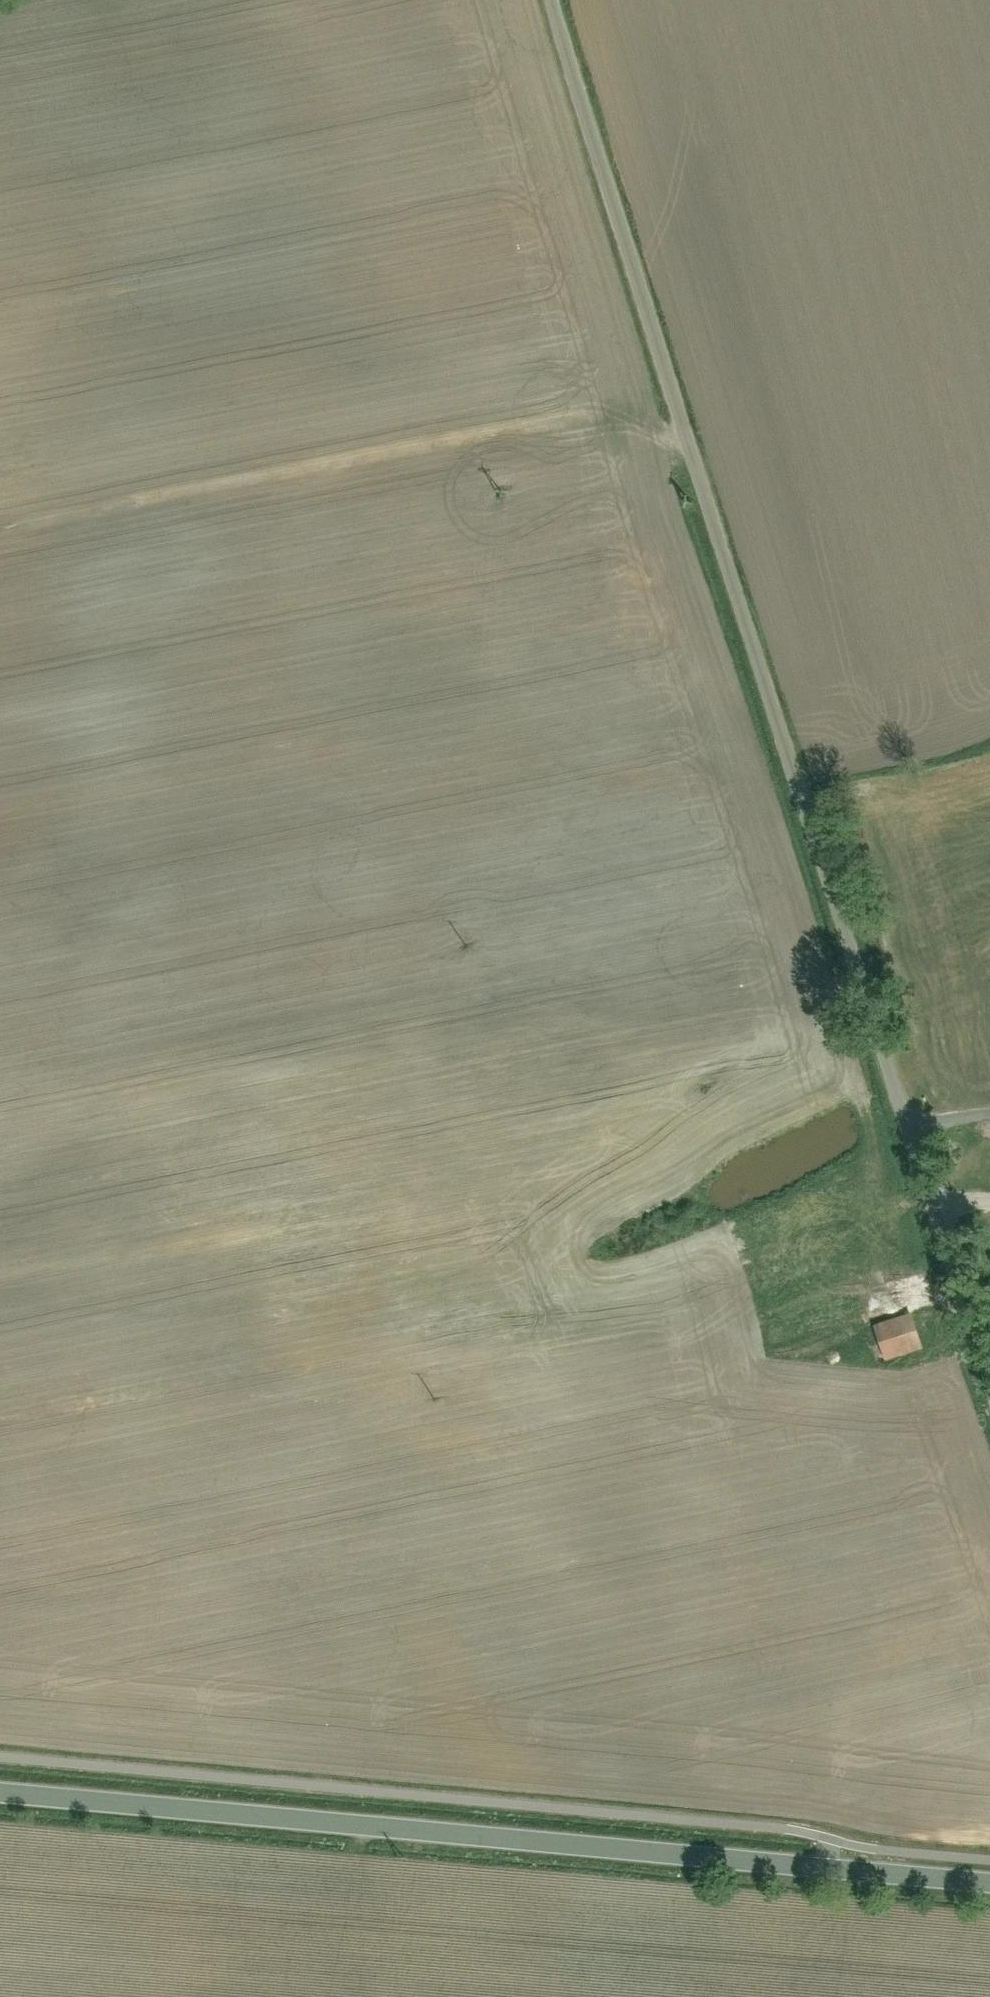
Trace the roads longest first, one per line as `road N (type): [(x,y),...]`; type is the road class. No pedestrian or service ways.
road 1 (residential): [(989,1375),(763,680),(556,0)]
road 2 (tertiary): [(989,1884),(0,1784)]

